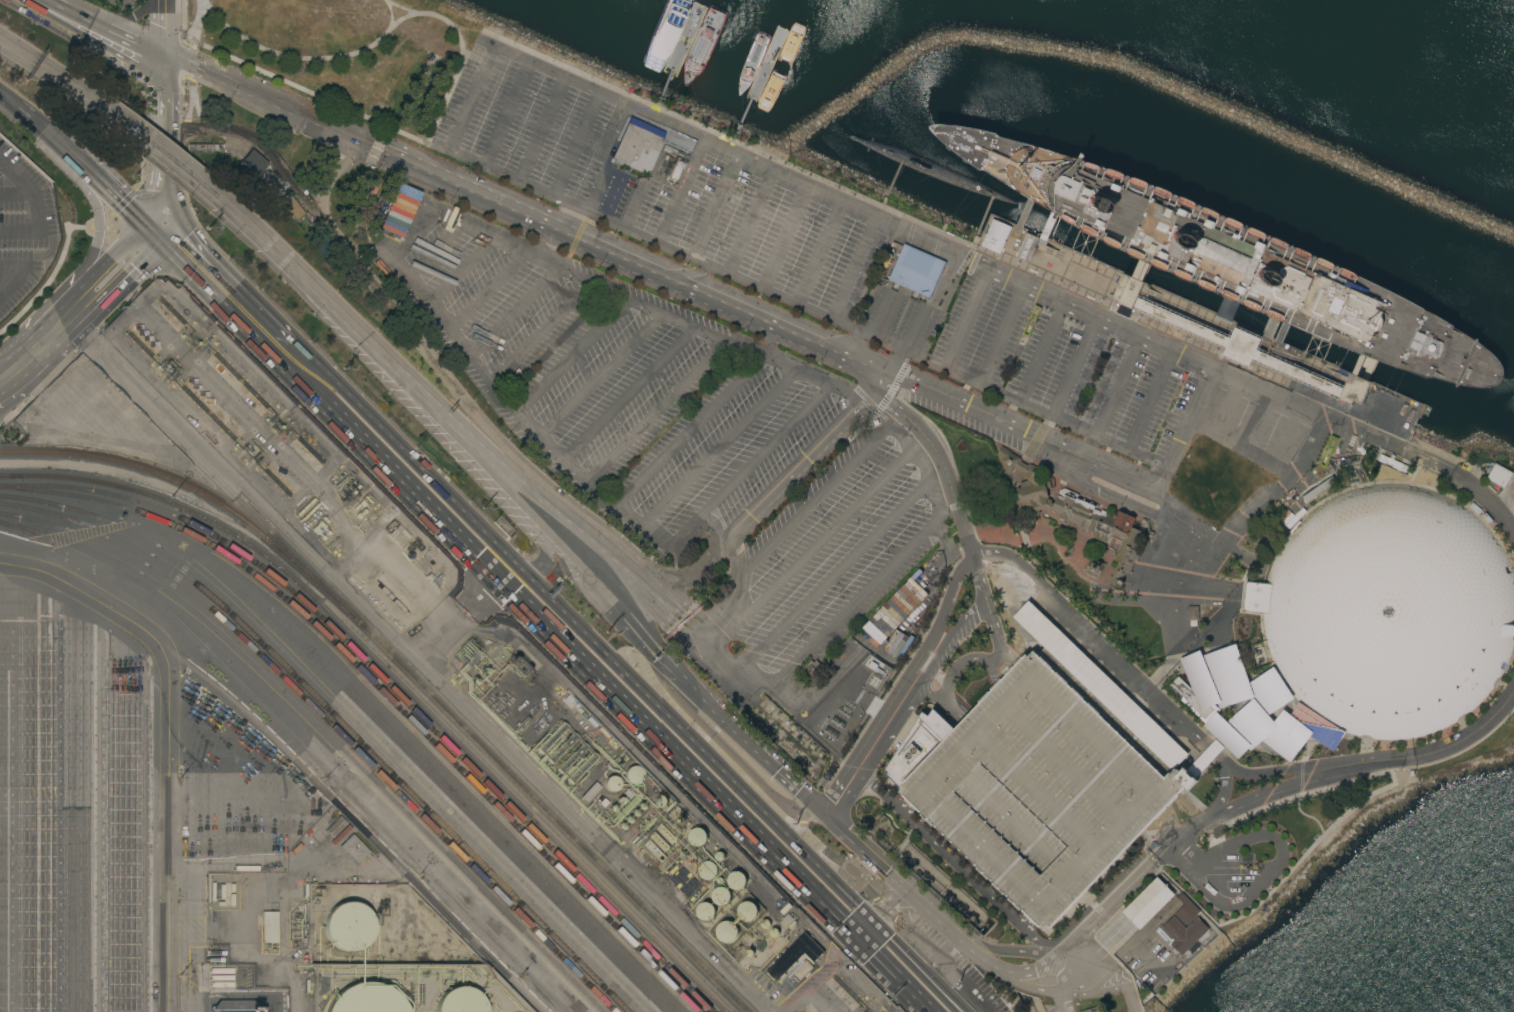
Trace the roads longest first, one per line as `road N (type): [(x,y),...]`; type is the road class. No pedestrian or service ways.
road 1 (residential): [(892,376),(236,82)]
road 2 (tertiary): [(508,578),(943,1011)]
road 3 (trunk): [(165,133),(249,139),(553,511)]
road 4 (trunk): [(219,204),(583,540)]
road 5 (tertiary): [(231,301),(508,578)]
road 6 (residential): [(1208,747),(1027,568),(1003,555),(974,560)]
road 7 (residential): [(974,560),(959,571),(939,623),(823,813)]
road 8 (residential): [(1146,485),(892,376)]
road 9 (motorway): [(76,159),(96,208),(98,242),(33,318),(17,369)]
road 10 (residential): [(974,560),(935,450),(878,395),(892,376)]
road 11 (residential): [(691,686),(835,824)]
road 12 (trunk): [(166,95),(142,65),(33,0)]
road 13 (residential): [(835,824),(955,936)]
road 14 (trunk): [(583,540),(664,657)]
road 15 (residential): [(835,824),(908,704)]
road 16 (trunk): [(112,115),(219,204)]
road 17 (residential): [(1058,950),(1156,855)]
road 18 (tertiary): [(63,325),(157,227)]
road 19 (residential): [(908,704),(985,600)]
road 20 (trunk): [(583,540),(677,619)]

